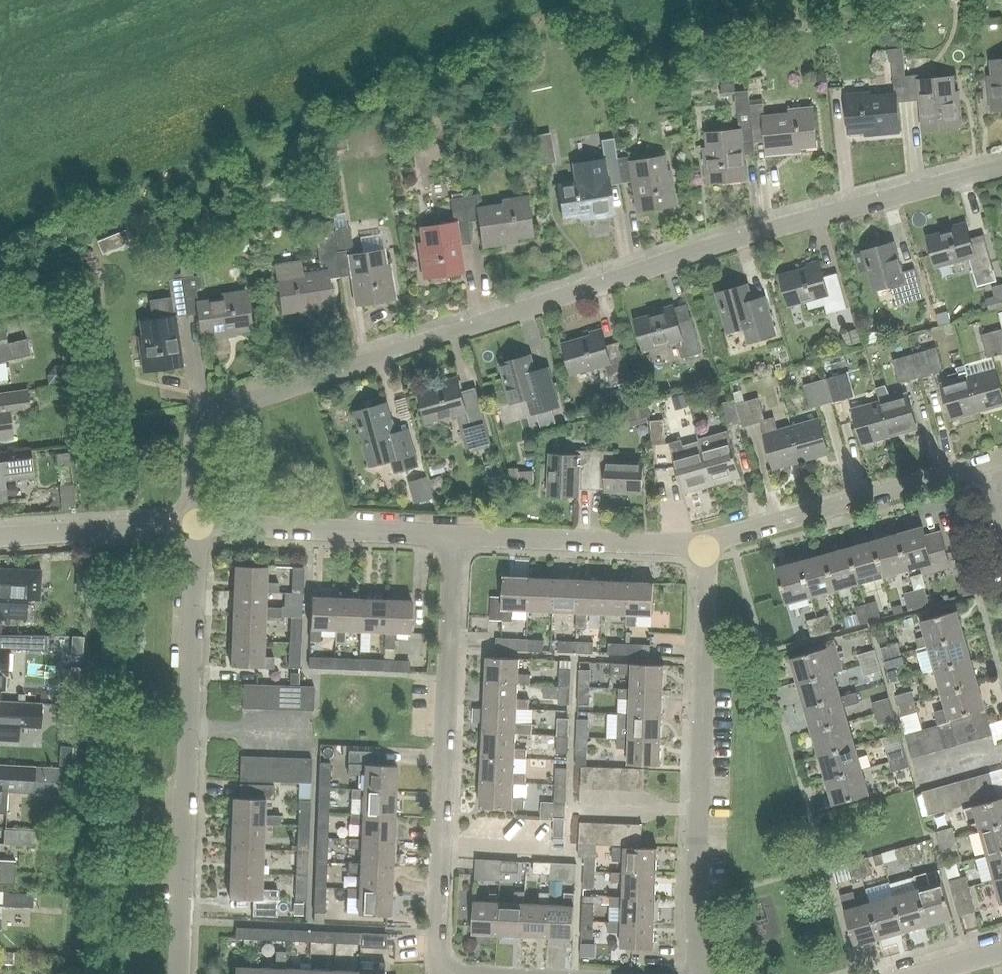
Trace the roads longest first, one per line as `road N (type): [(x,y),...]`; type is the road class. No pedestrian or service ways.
road 1 (residential): [(198,522),(201,444),(218,413),(815,217),(1001,167)]
road 2 (residential): [(176,973),(198,522)]
road 3 (residential): [(437,973),(450,535)]
road 4 (residential): [(703,973),(693,902),(709,544)]
road 5 (residential): [(984,464),(709,544)]
road 6 (residential): [(709,544),(450,535)]
road 7 (residential): [(450,535),(198,522)]
road 8 (residential): [(198,522),(0,535)]

